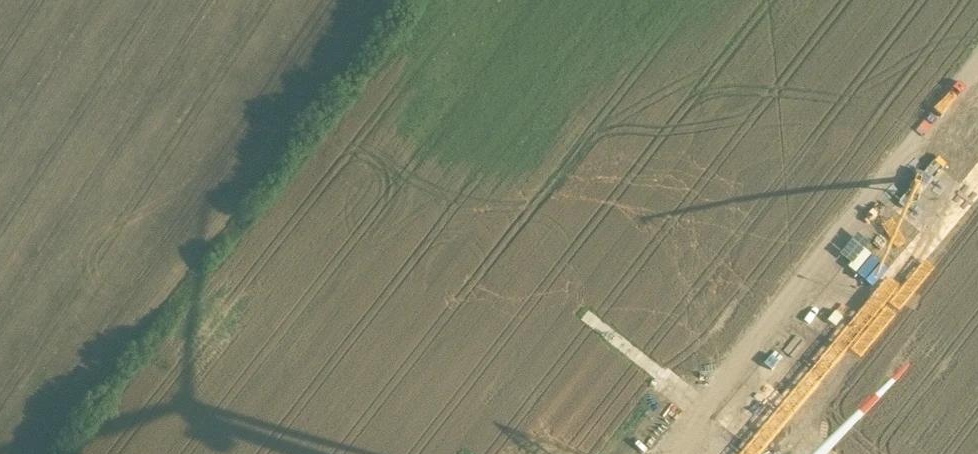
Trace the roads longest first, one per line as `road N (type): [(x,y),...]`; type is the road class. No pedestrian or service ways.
road 1 (track): [(977,73),(672,453)]

